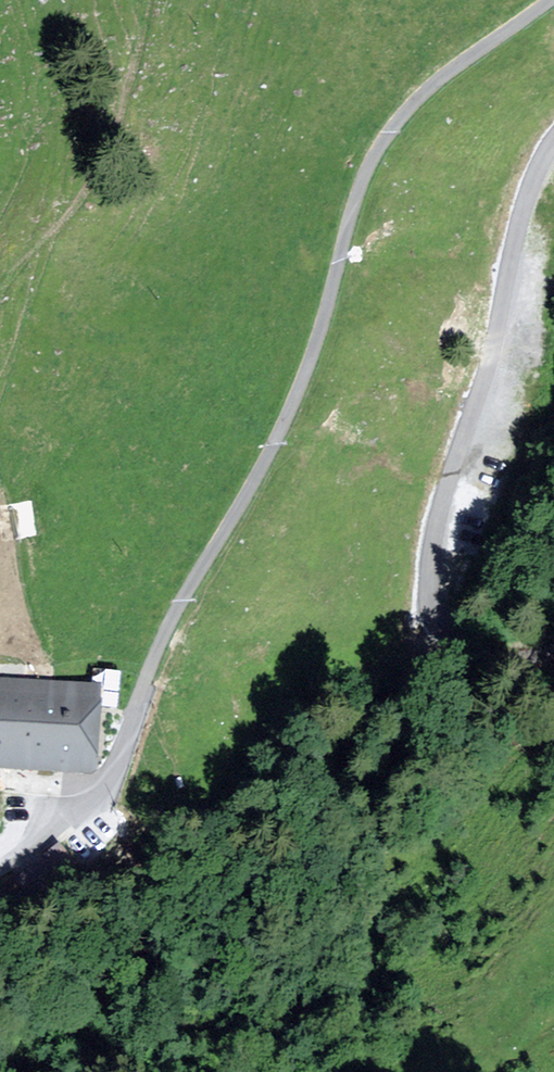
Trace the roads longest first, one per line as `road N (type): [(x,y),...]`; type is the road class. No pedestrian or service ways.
road 1 (unclassified): [(552,0),(409,106),(380,145),(285,423),(191,583),(106,781),(0,872)]
road 2 (unclassified): [(553,643),(485,651),(459,636),(435,604),(430,570),(441,497),(494,350),(524,219),(553,153)]

